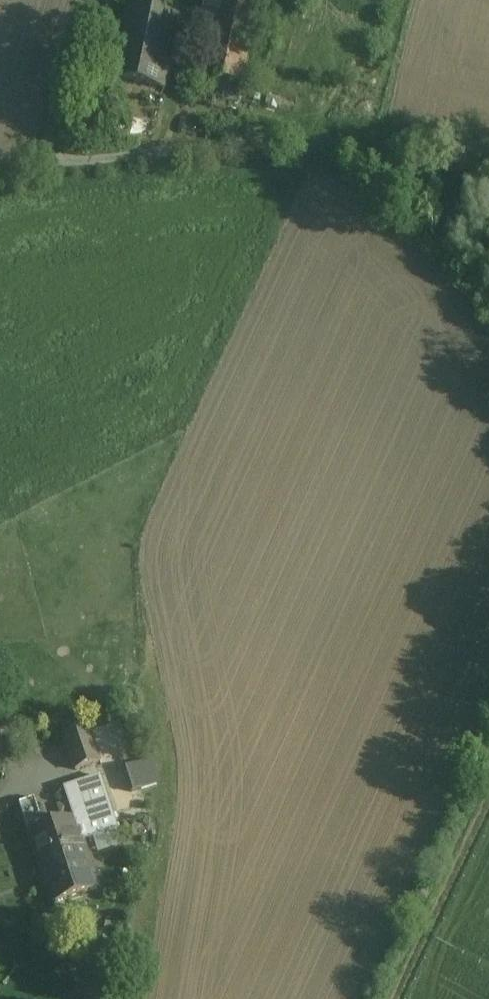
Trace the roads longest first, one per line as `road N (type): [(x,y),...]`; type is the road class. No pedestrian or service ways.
road 1 (track): [(488,801),(397,998)]

